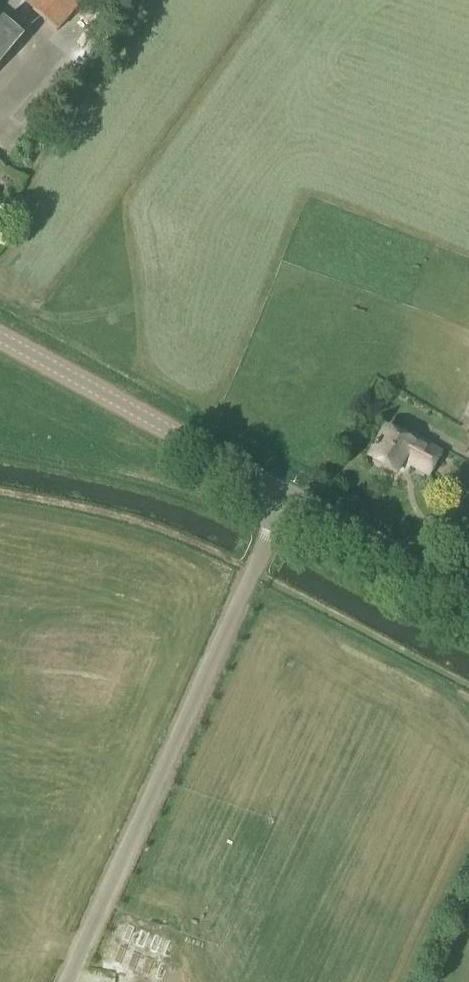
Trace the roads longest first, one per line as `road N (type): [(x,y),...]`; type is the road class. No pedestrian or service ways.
road 1 (unclassified): [(68,981),(287,497)]
road 2 (tertiary): [(287,497),(0,338)]
road 3 (tertiary): [(468,606),(287,497)]

